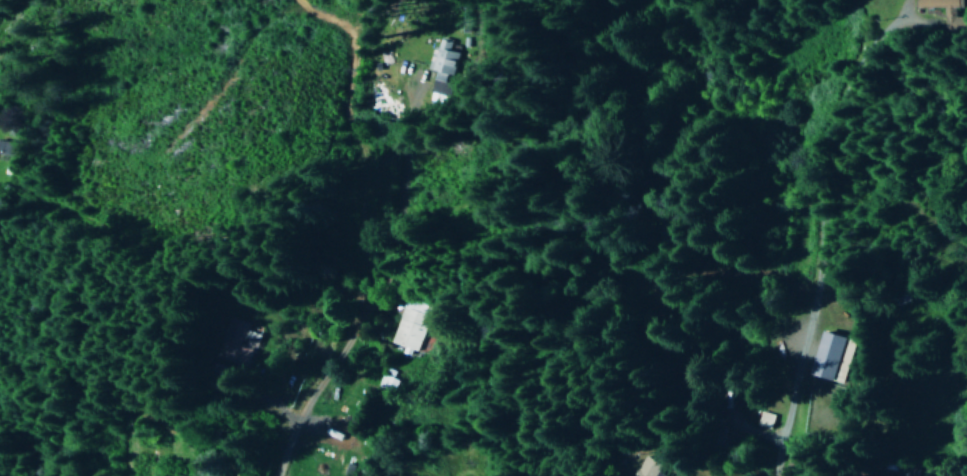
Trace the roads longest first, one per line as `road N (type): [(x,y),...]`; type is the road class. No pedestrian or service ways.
road 1 (residential): [(770,475),(800,30)]
road 2 (residential): [(282,475),(368,293),(380,117)]

